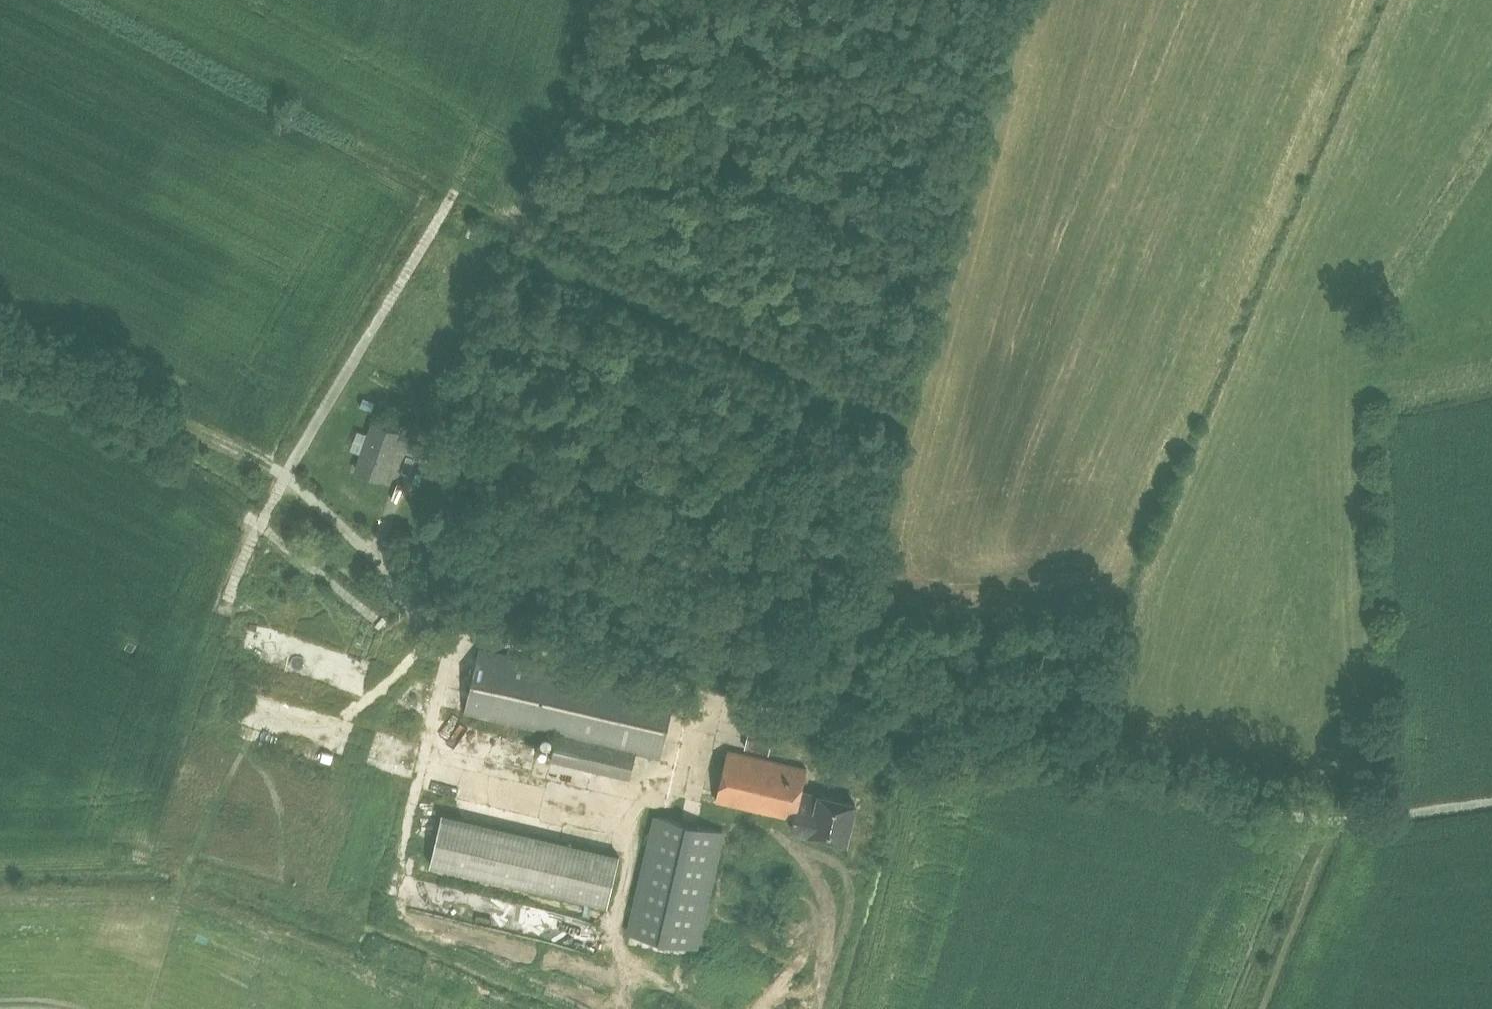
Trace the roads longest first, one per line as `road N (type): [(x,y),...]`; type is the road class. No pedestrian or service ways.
road 1 (track): [(288,479),(460,184)]
road 2 (track): [(288,479),(0,331)]
road 3 (track): [(288,479),(230,586),(226,617)]

